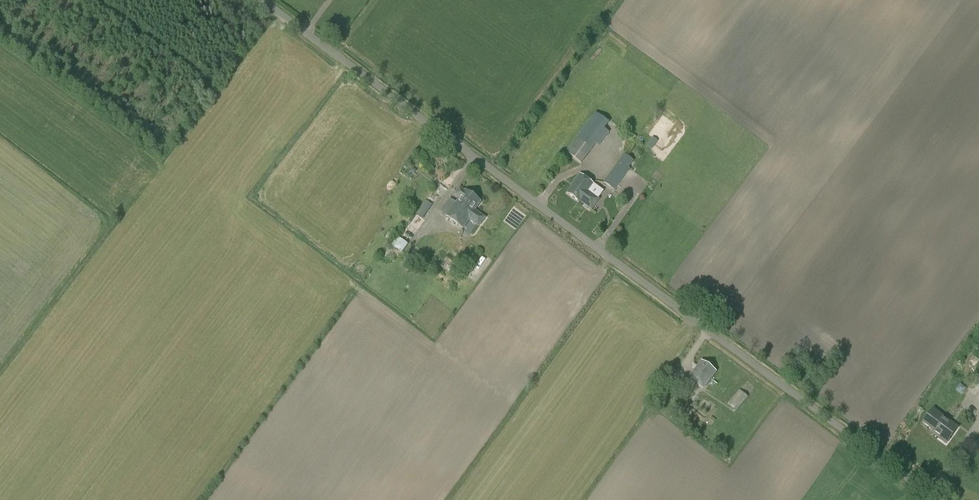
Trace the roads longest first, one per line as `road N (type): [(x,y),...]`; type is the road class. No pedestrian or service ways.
road 1 (unclassified): [(928,499),(428,139),(256,0)]

